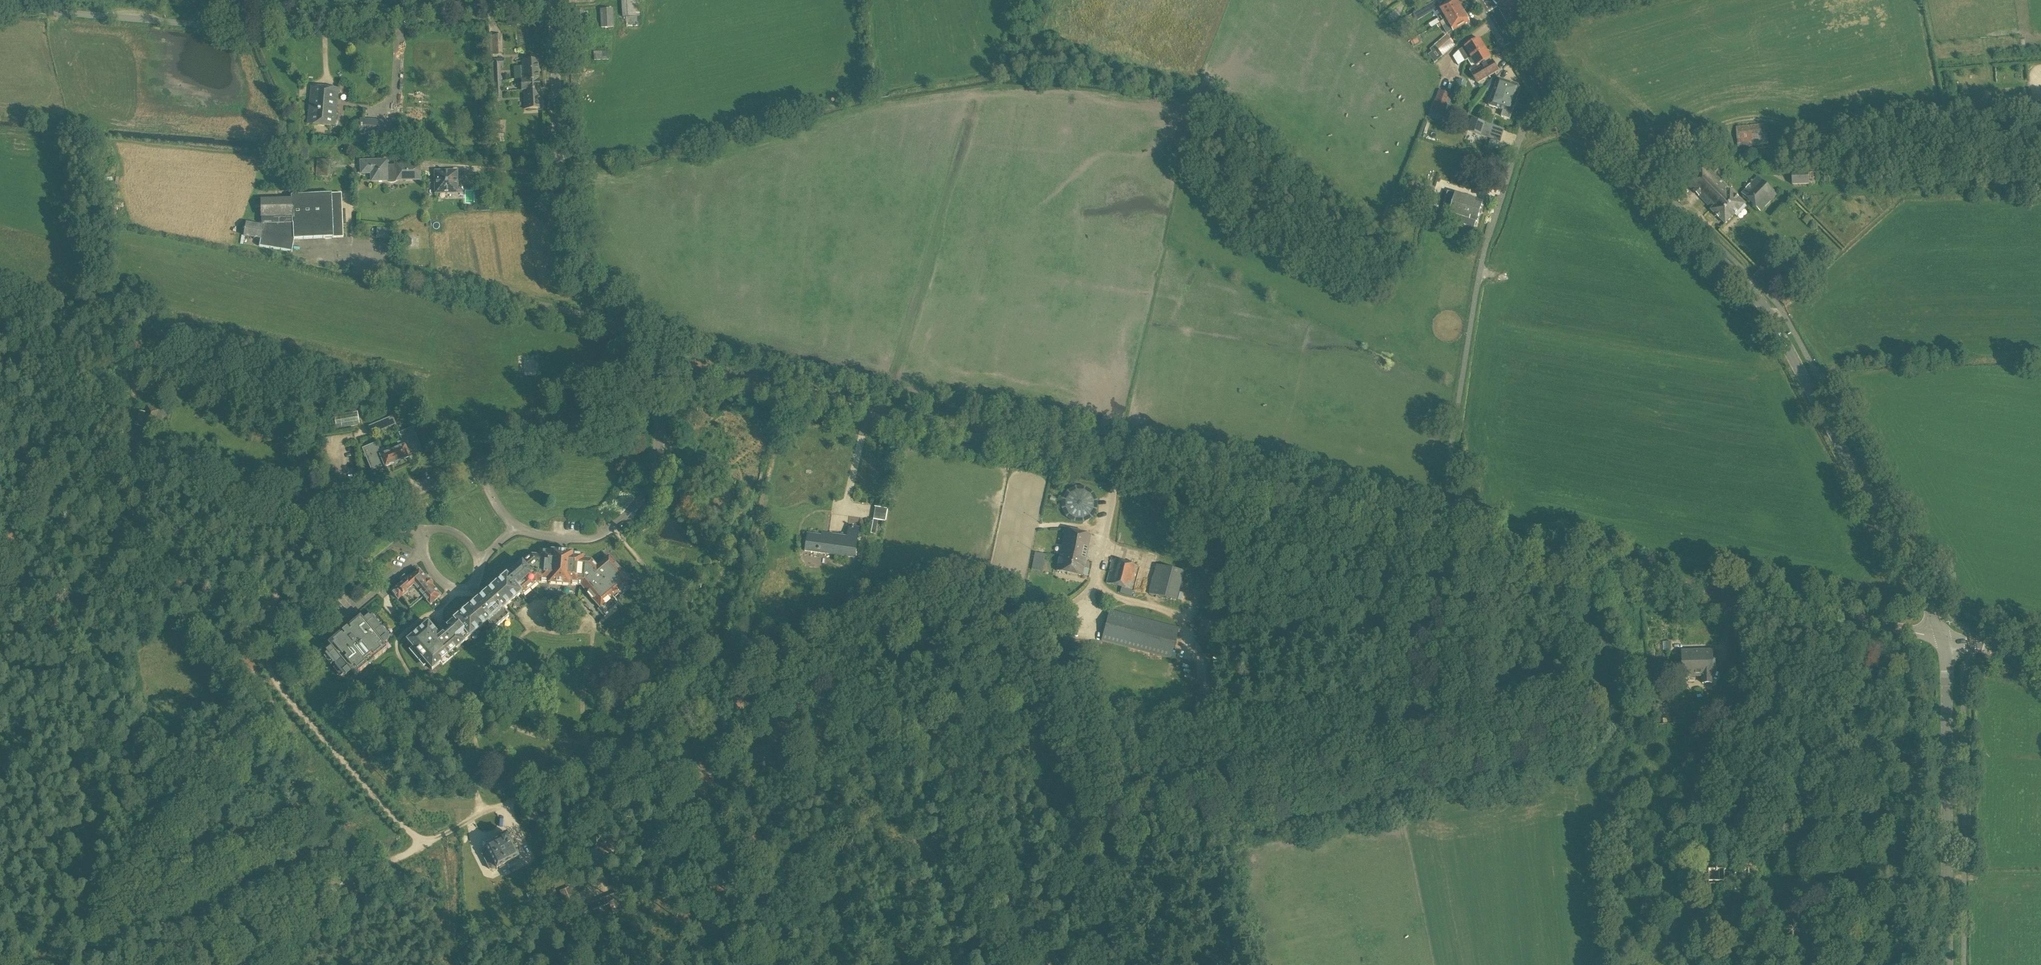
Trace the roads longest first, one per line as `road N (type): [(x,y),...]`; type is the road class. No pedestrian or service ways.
road 1 (track): [(173,964),(893,613),(953,601),(1057,612)]
road 2 (track): [(835,752),(841,799),(832,840),(806,884),(762,918),(744,893),(725,774),(795,661),(921,668),(1006,698),(932,707),(837,746)]
road 3 (primary): [(1946,638),(1757,298),(1548,95)]
road 4 (unclassified): [(553,6),(216,26),(0,8)]
road 5 (unclassified): [(1129,964),(1046,633),(1050,619),(1094,579),(1120,461)]
road 6 (unclassified): [(1946,638),(1438,530)]
road 7 (track): [(586,744),(584,687),(598,626),(796,733),(837,746),(790,782),(726,804)]
road 8 (unclassified): [(1120,461),(693,374),(662,382)]
road 9 (unclassified): [(1438,530),(1483,258),(1526,121),(1548,95)]
road 10 (track): [(109,485),(301,543),(197,581),(271,673)]
road 11 (unclassified): [(662,382),(603,302),(584,256),(560,153),(553,6)]
road 12 (unclassified): [(314,525),(271,604),(271,673),(401,825),(431,839)]
road 13 (track): [(27,964),(376,798)]
road 14 (track): [(1851,964),(1768,897),(1764,866),(1947,705)]
road 15 (unclassified): [(314,525),(377,506),(662,382)]
road 16 (unclassified): [(0,430),(314,525)]
road 17 (secondary): [(1948,964),(1946,638)]
road 18 (unclassified): [(1438,530),(1120,461)]
road 19 (track): [(451,588),(439,610),(397,644),(415,681),(433,694),(508,664),(548,605)]
road 20 (track): [(884,723),(941,802),(1007,964)]
road 21 (track): [(483,815),(467,715),(586,744),(591,761)]
road 22 (track): [(197,581),(150,587),(0,649)]
road 23 (track): [(54,468),(0,601)]
road 24 (track): [(434,838),(456,864),(459,964)]

